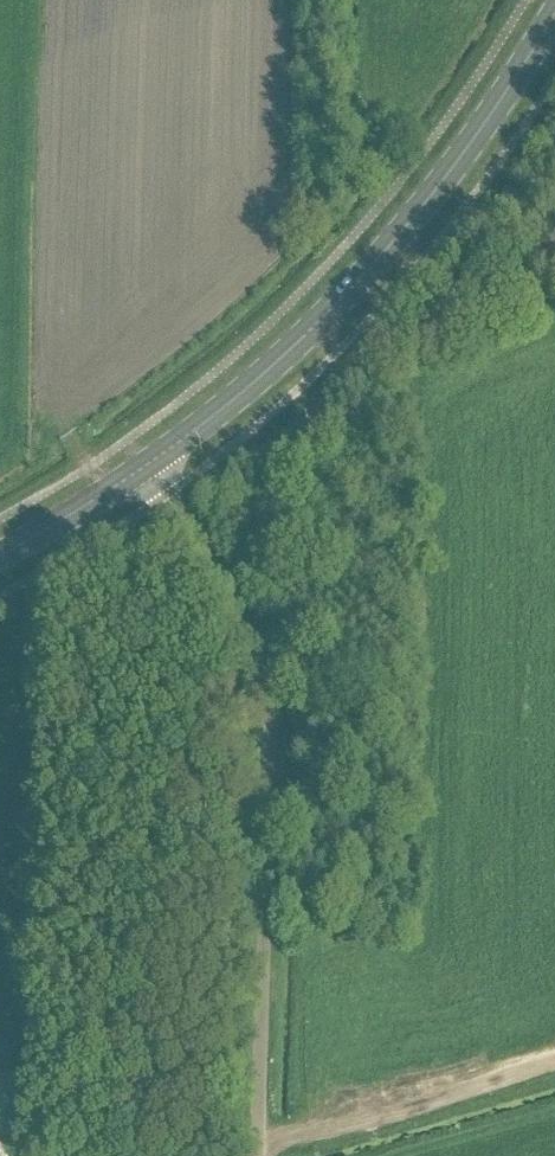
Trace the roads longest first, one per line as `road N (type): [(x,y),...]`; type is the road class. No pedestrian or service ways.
road 1 (unclassified): [(261,1155),(268,689),(218,579),(147,468)]
road 2 (primary): [(147,468),(253,386),(350,294),(453,172),(554,17)]
road 3 (track): [(261,1151),(554,1067)]
road 4 (primary): [(0,561),(147,468)]

